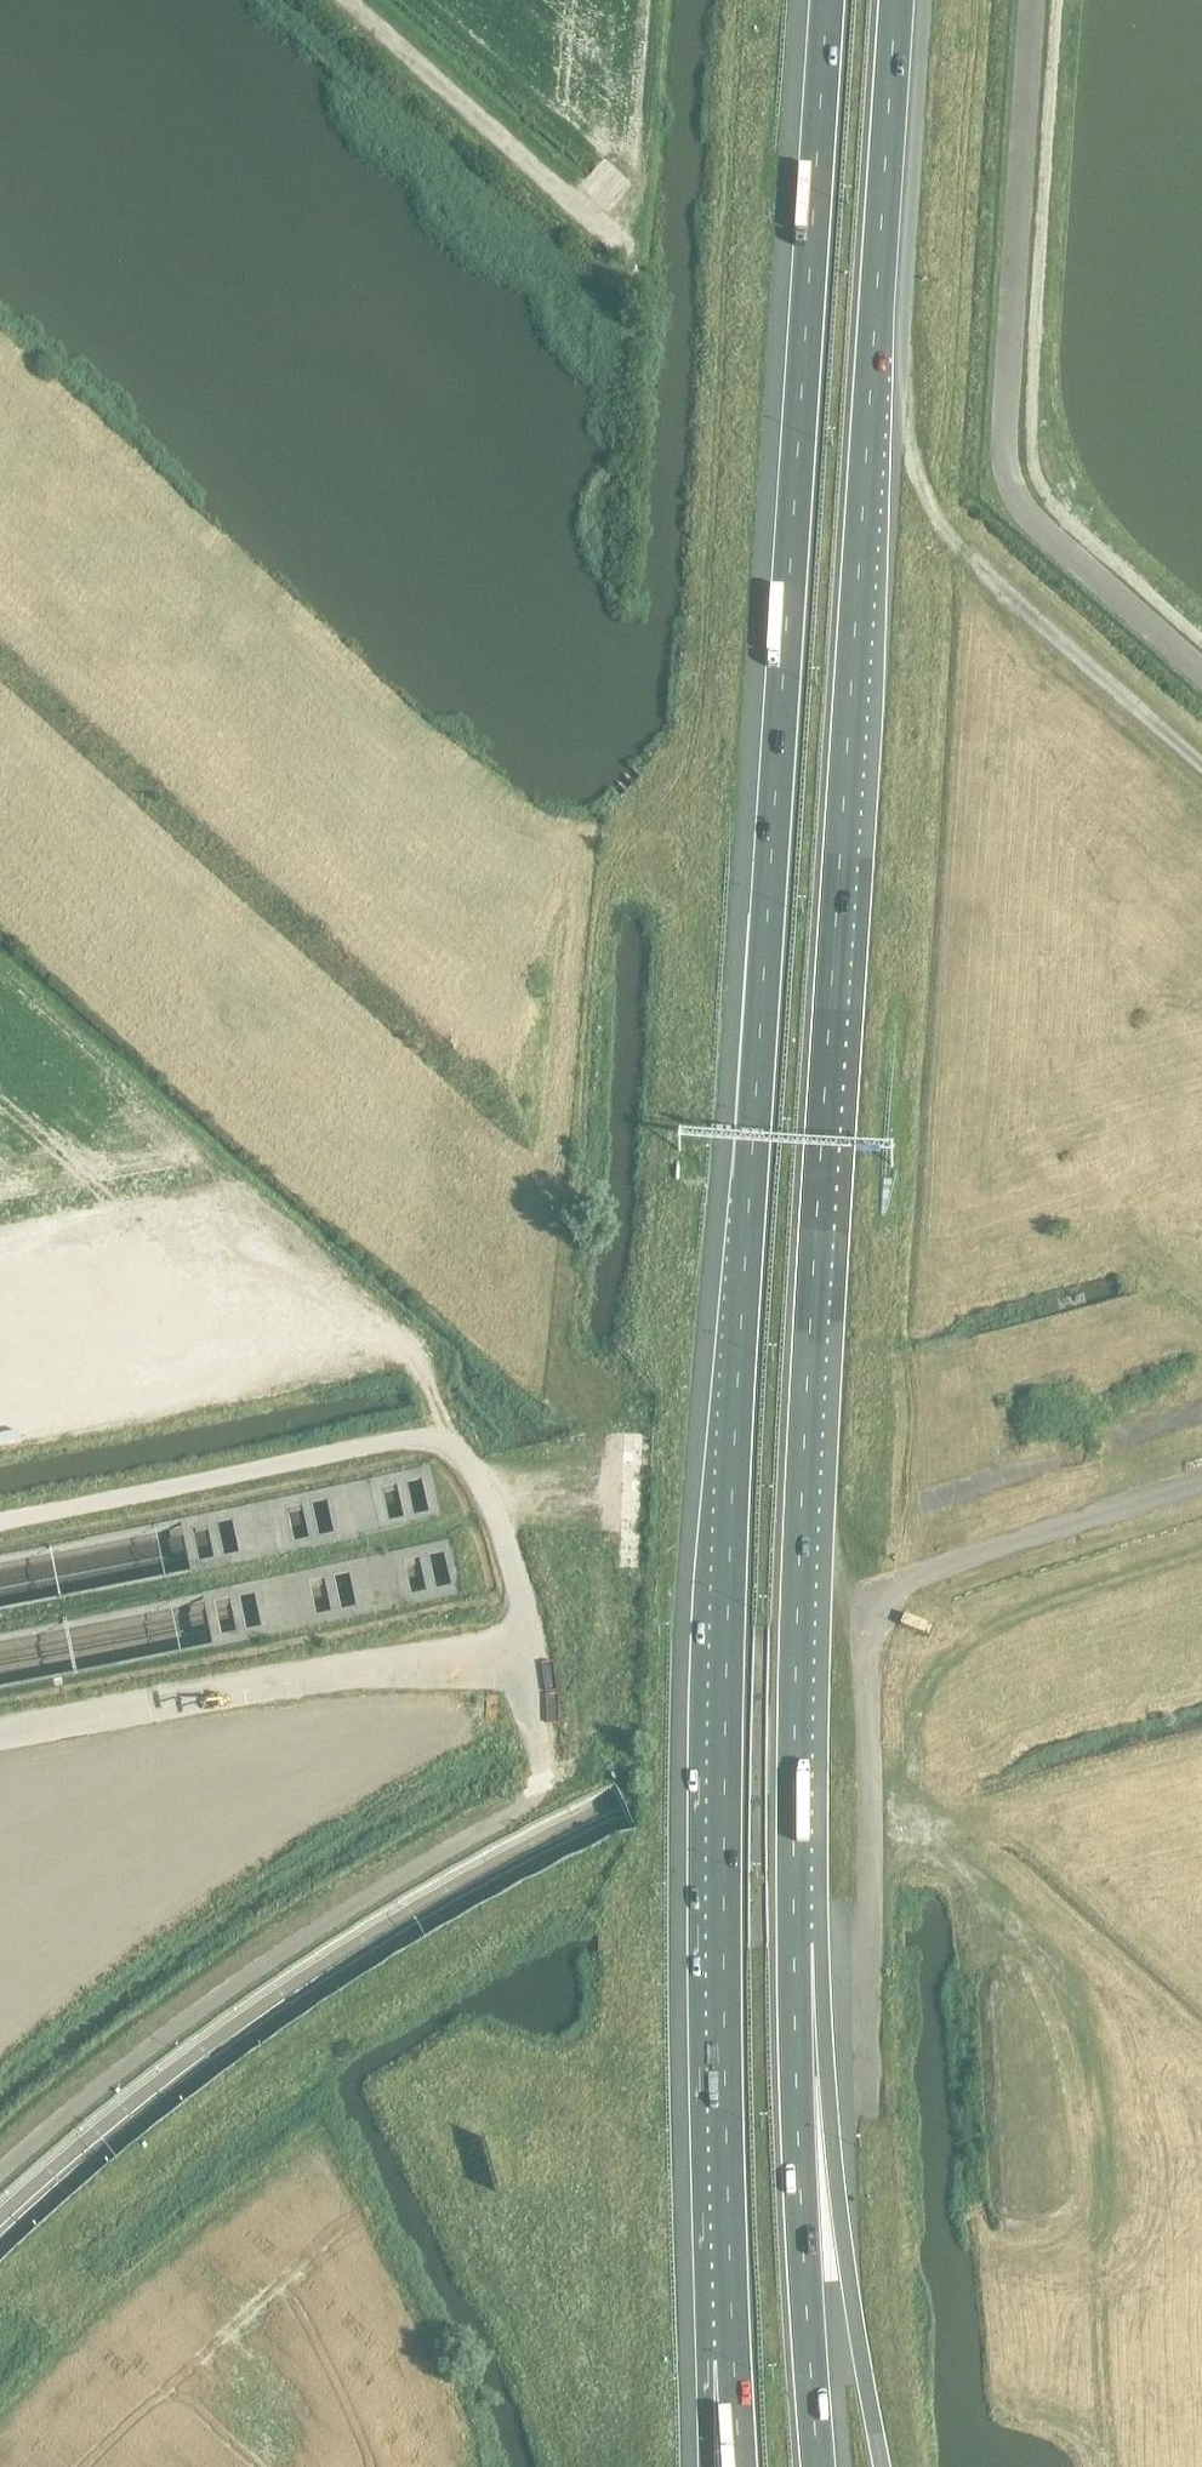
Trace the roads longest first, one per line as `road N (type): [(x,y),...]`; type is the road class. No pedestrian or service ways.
road 1 (motorway): [(829,0),(729,1619),(723,1815),(732,2360)]
road 2 (motorway): [(796,1827),(803,1452),(895,0)]
road 3 (motorway): [(881,2466),(844,2220),(823,1942),(796,1827)]
road 4 (motorway): [(817,2466),(796,2093),(796,1827)]
road 5 (track): [(1201,765),(947,535),(914,475),(872,358)]

